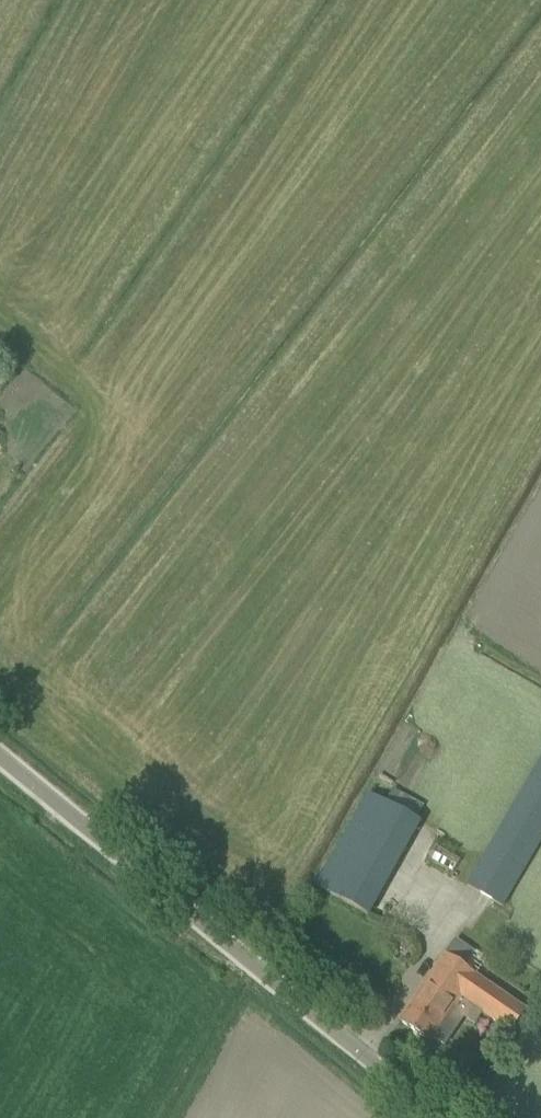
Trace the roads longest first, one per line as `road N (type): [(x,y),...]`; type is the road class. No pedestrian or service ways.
road 1 (unclassified): [(457,1117),(0,741)]

